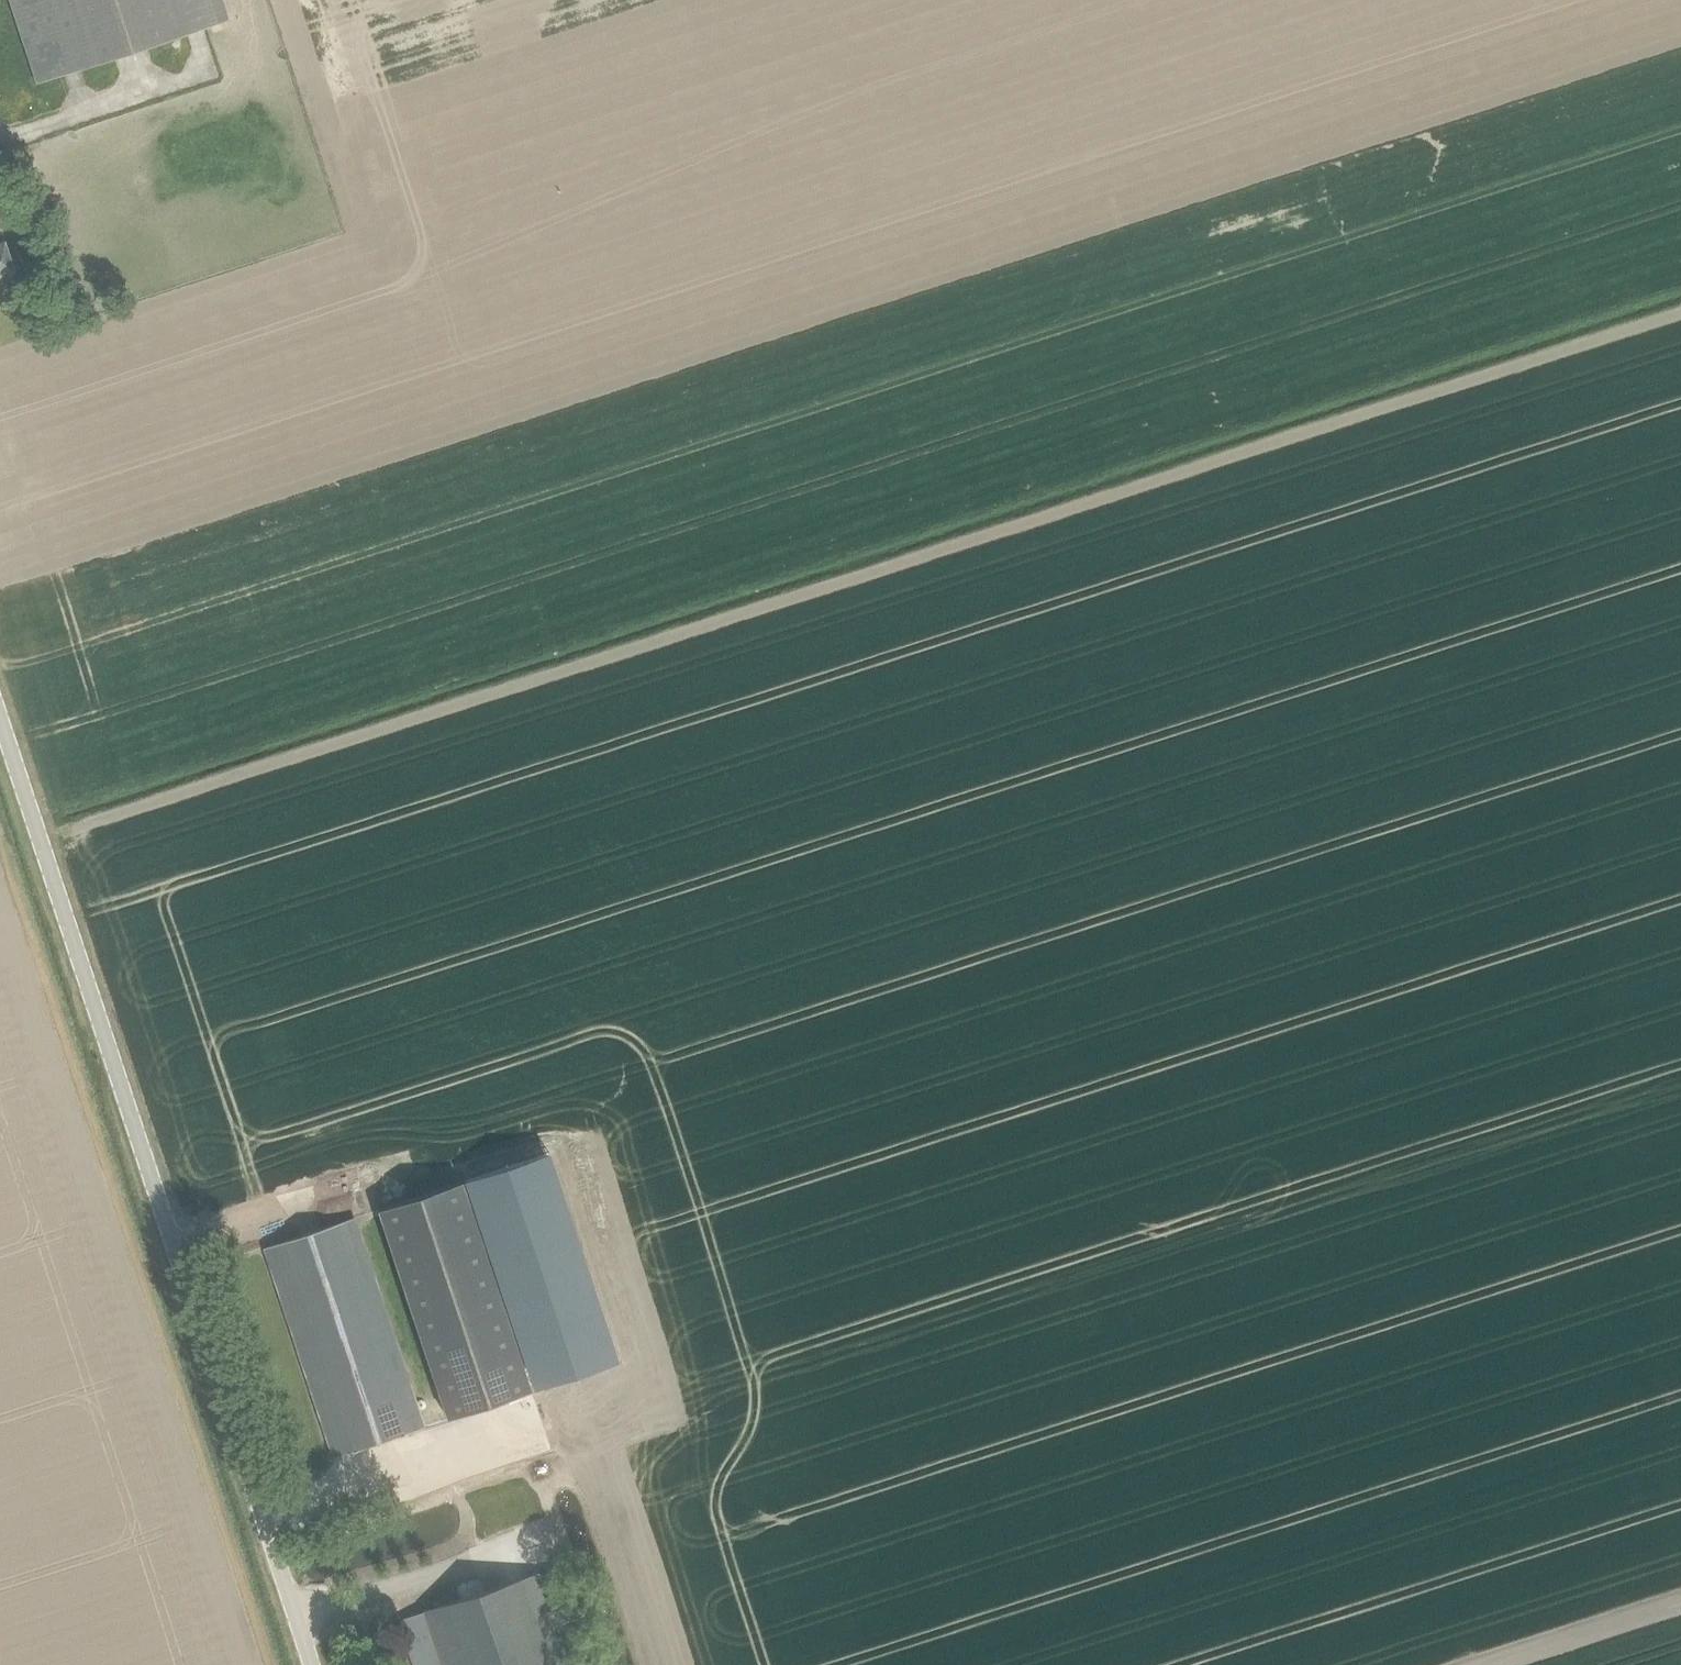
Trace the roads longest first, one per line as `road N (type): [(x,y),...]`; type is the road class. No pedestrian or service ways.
road 1 (unclassified): [(311,1664),(0,723)]

